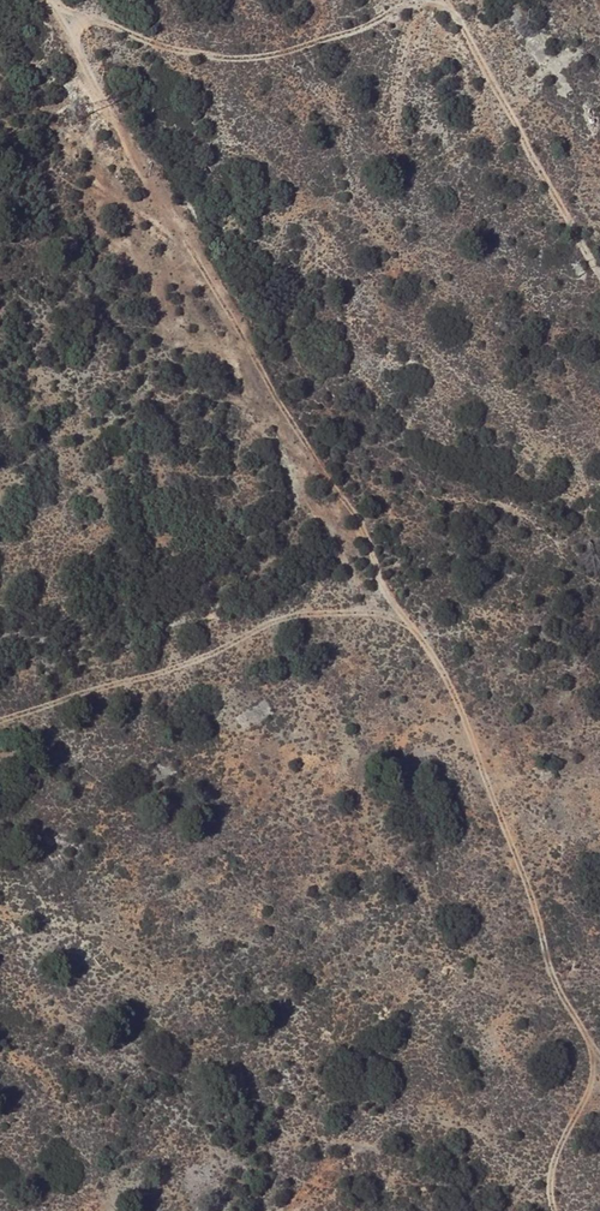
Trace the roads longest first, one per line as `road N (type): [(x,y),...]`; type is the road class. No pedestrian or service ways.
road 1 (track): [(544,1210),(534,1178),(587,1062),(586,1040),(543,960),(527,876),(425,640),(391,597),(362,522),(121,132),(71,35),(73,12),(106,7),(181,49),(290,51),(414,0)]
road 2 (track): [(0,722),(219,649),(288,614),(391,597)]
road 3 (track): [(440,0),(599,276)]

